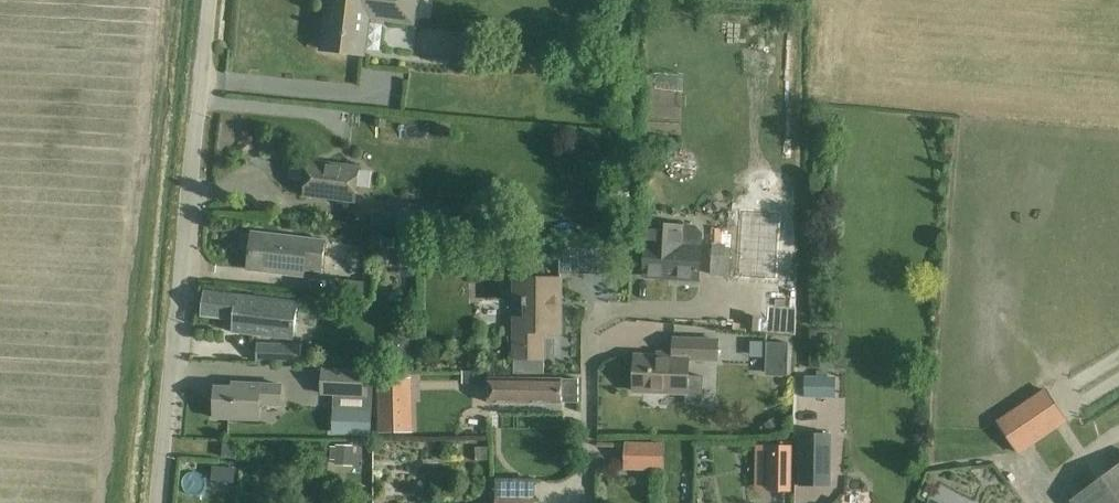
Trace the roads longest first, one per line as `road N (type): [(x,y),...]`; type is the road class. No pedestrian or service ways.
road 1 (residential): [(158,502),(210,0)]

